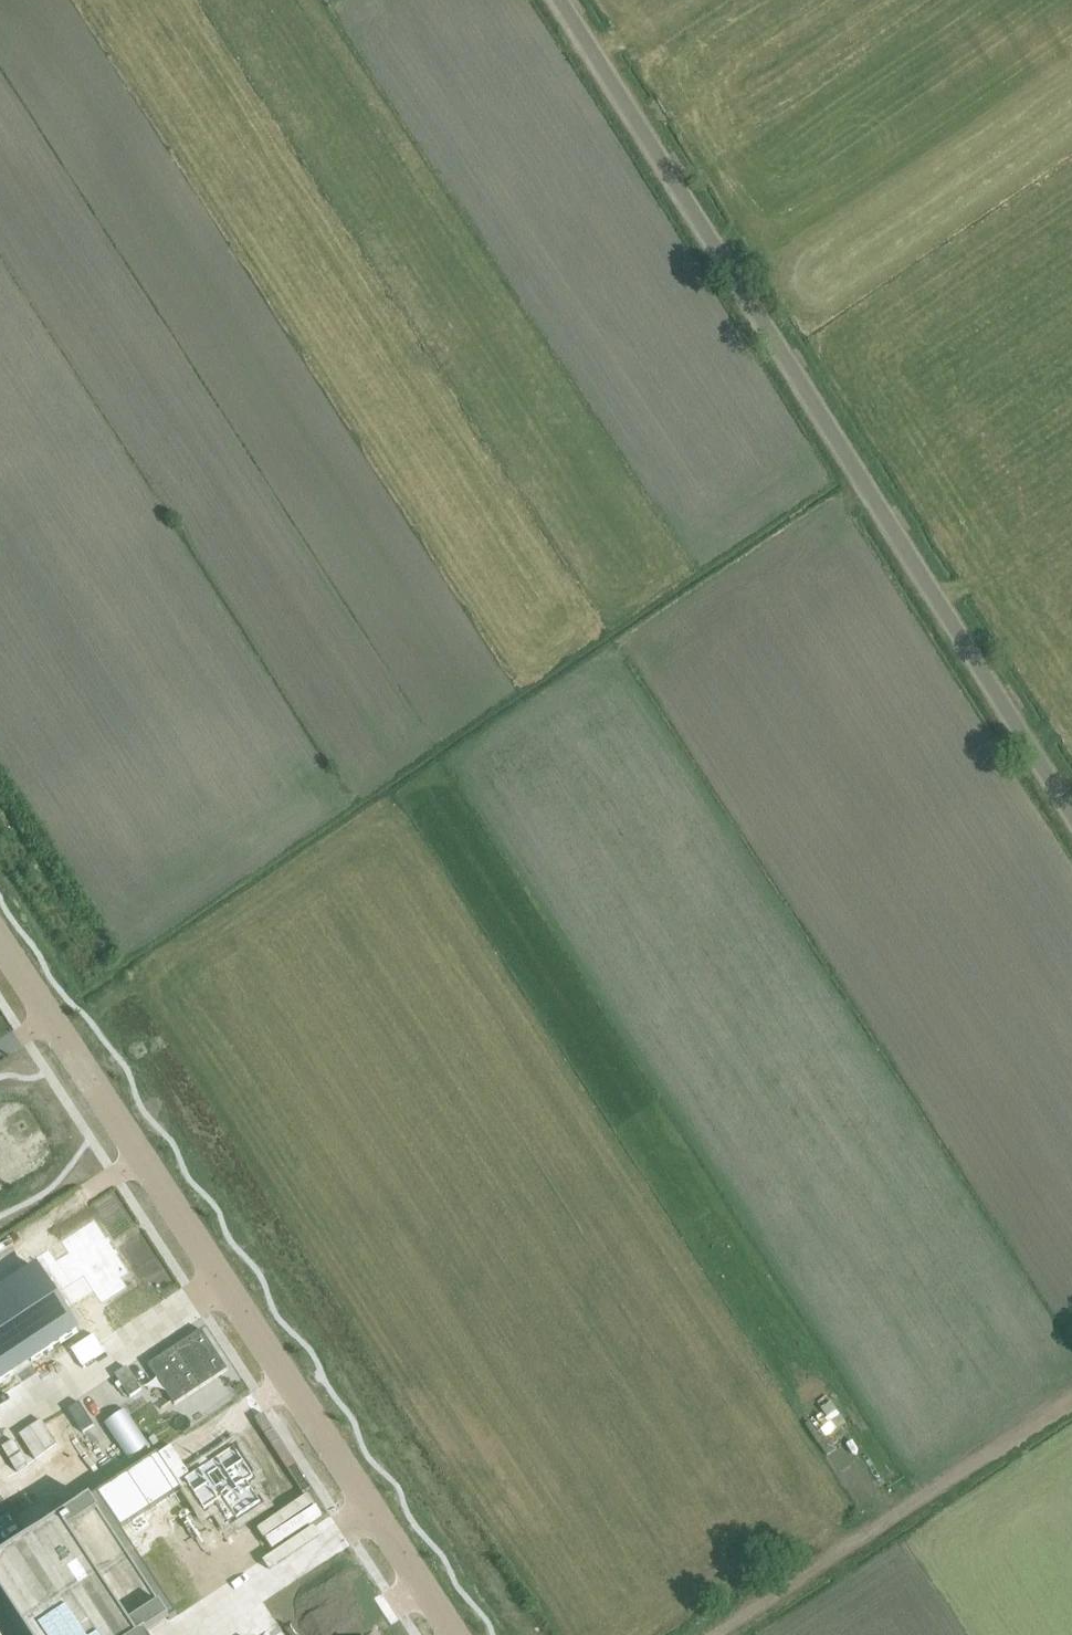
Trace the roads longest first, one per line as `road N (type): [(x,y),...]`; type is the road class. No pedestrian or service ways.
road 1 (unclassified): [(1071,822),(557,0)]
road 2 (unclassified): [(454,1634),(0,941)]
road 3 (track): [(710,1634),(1071,1394)]

